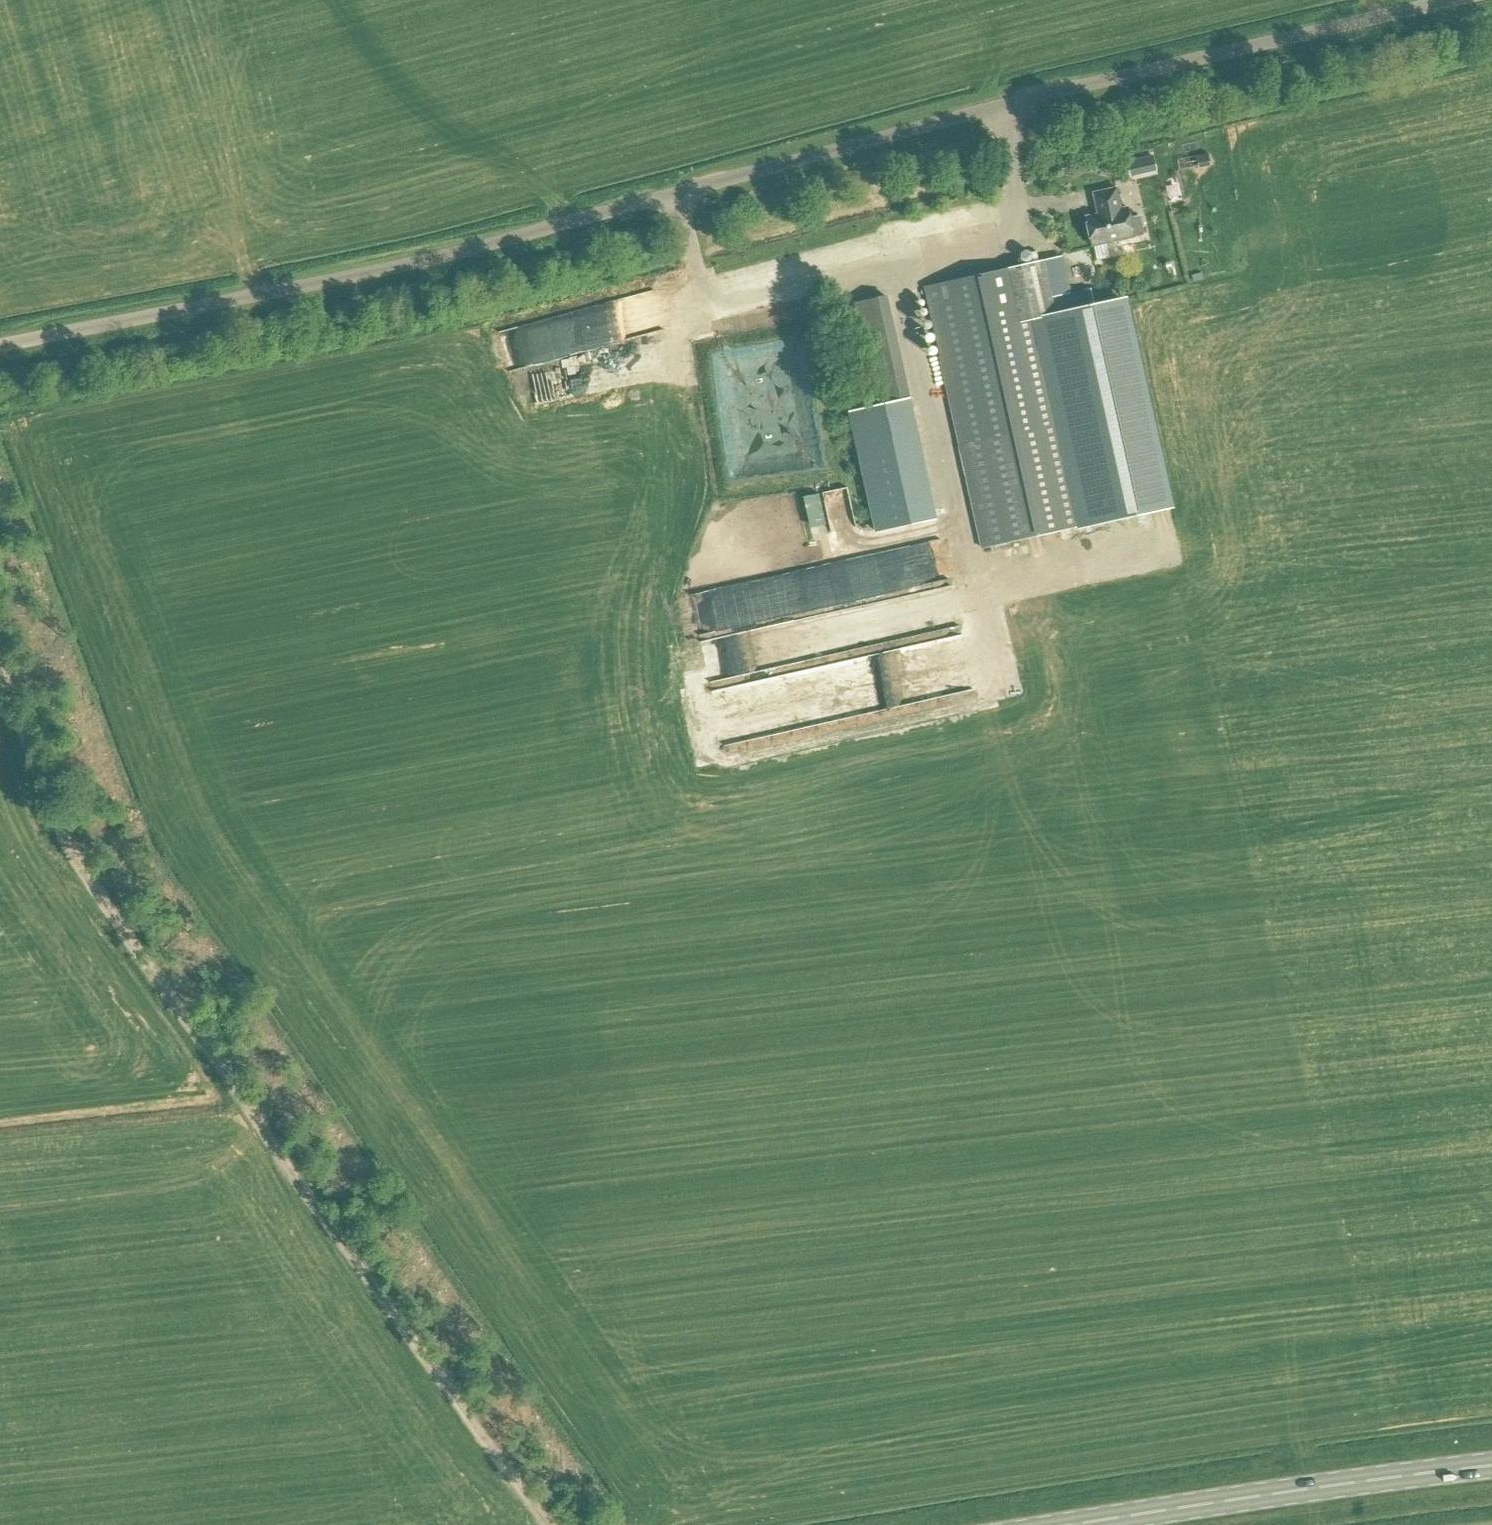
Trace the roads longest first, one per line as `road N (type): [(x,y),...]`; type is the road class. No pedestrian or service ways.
road 1 (unclassified): [(1450,0),(470,248),(0,346)]
road 2 (track): [(552,1524),(68,847),(0,669)]
road 3 (primary): [(1083,1524),(1491,1467)]

